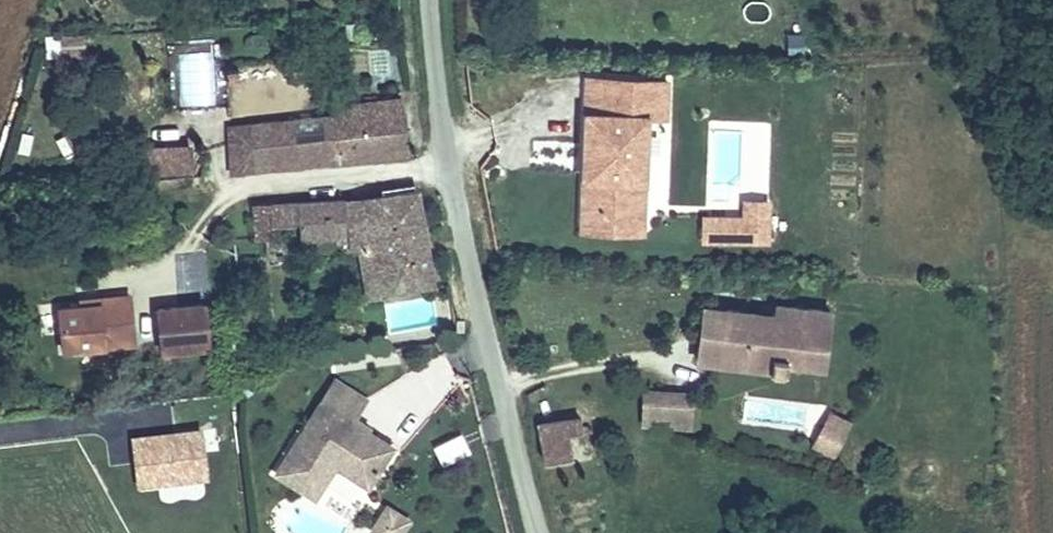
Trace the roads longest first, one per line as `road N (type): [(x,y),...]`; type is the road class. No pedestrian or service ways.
road 1 (unclassified): [(540,532),(443,166),(430,0)]

